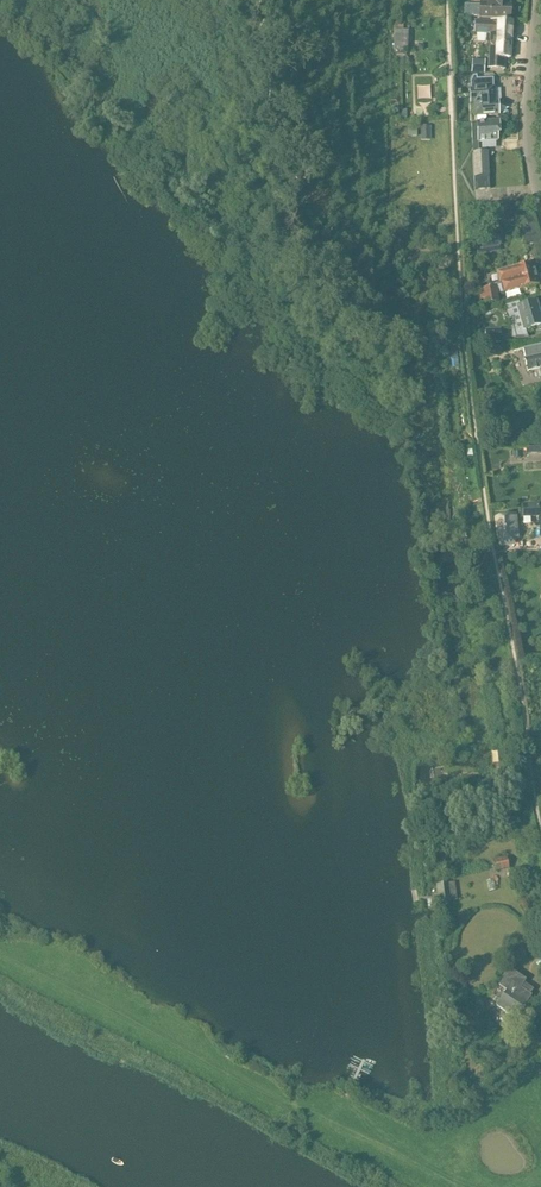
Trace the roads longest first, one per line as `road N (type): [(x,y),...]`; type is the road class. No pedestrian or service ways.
road 1 (unclassified): [(540,200),(526,112),(537,0)]

